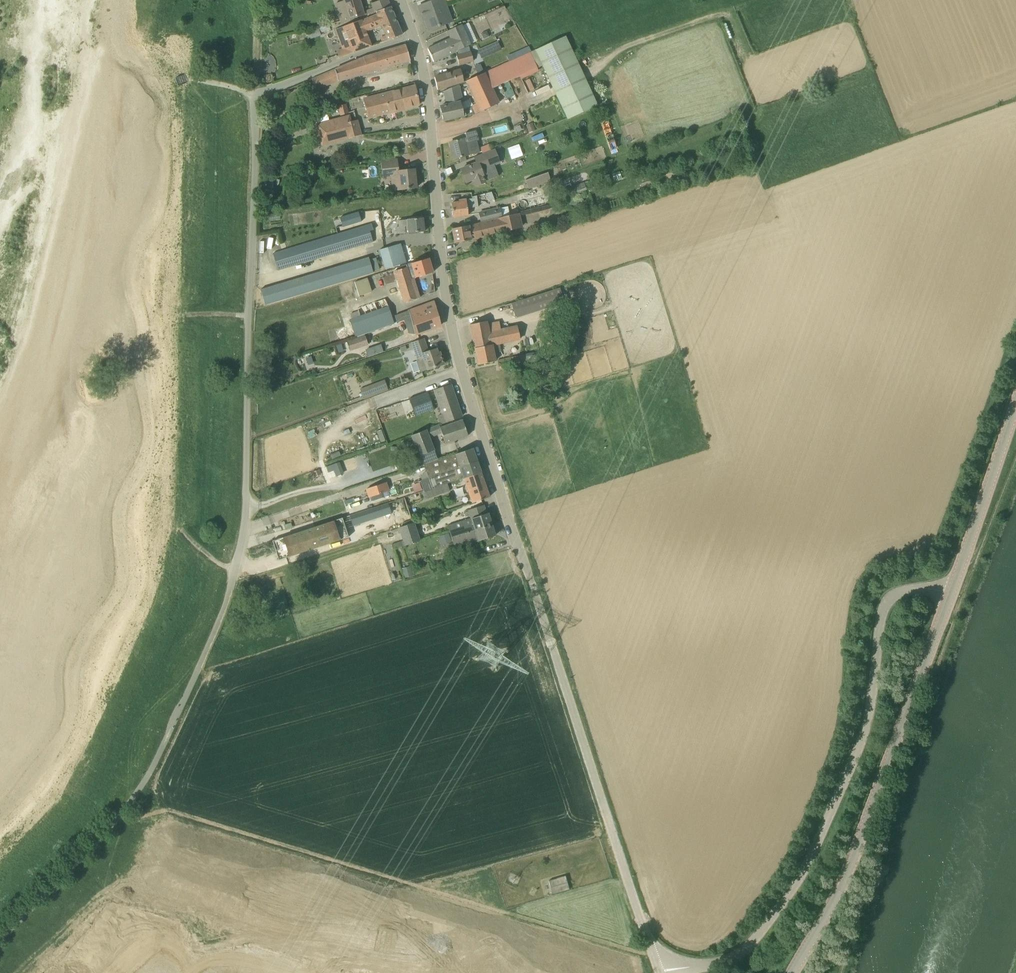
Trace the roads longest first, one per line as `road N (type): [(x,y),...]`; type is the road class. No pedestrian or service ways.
road 1 (unclassified): [(659,971),(462,371),(414,37)]
road 2 (residential): [(115,819),(155,760),(235,573),(245,491),(256,96),(414,37)]
road 3 (unclassified): [(951,594),(911,587),(887,596),(858,745),(801,874),(760,932),(735,956),(659,971)]
road 4 (tertiary): [(790,972),(852,856),(951,594)]
road 5 (tertiary): [(951,594),(1015,402)]
road 6 (unclassified): [(0,939),(115,819)]

